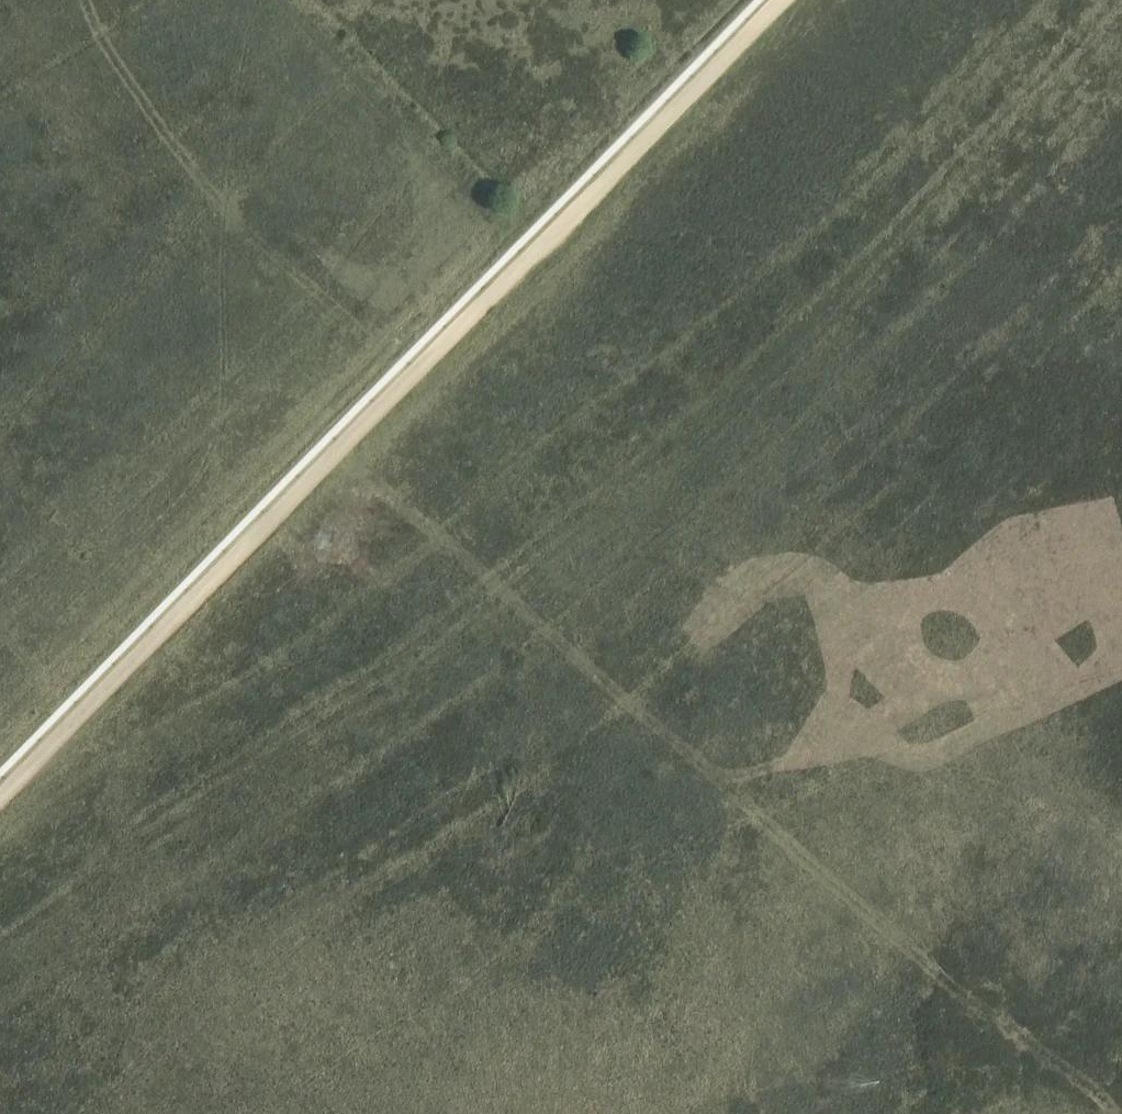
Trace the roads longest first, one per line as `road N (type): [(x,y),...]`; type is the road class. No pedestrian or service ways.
road 1 (track): [(0,796),(779,0)]

